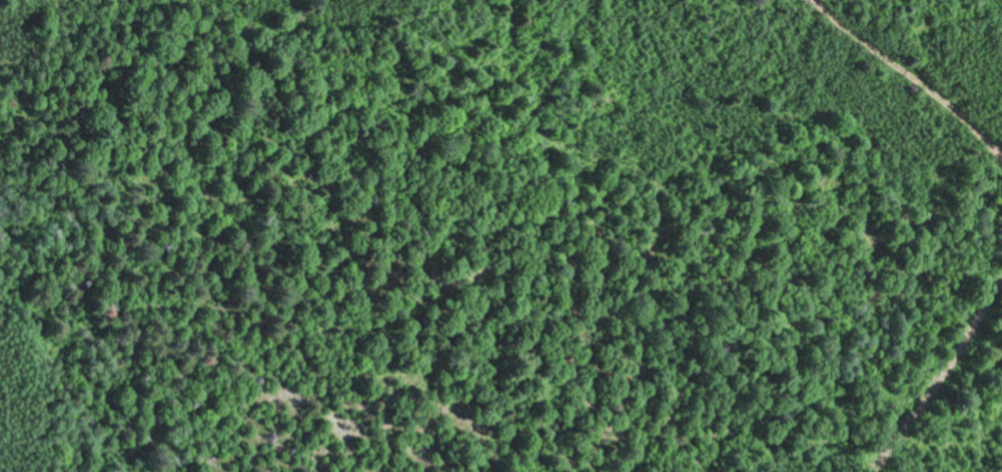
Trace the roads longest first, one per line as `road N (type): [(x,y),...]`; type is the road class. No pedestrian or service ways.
road 1 (track): [(814,0),(954,108),(1001,174)]
road 2 (track): [(1001,281),(878,471)]

